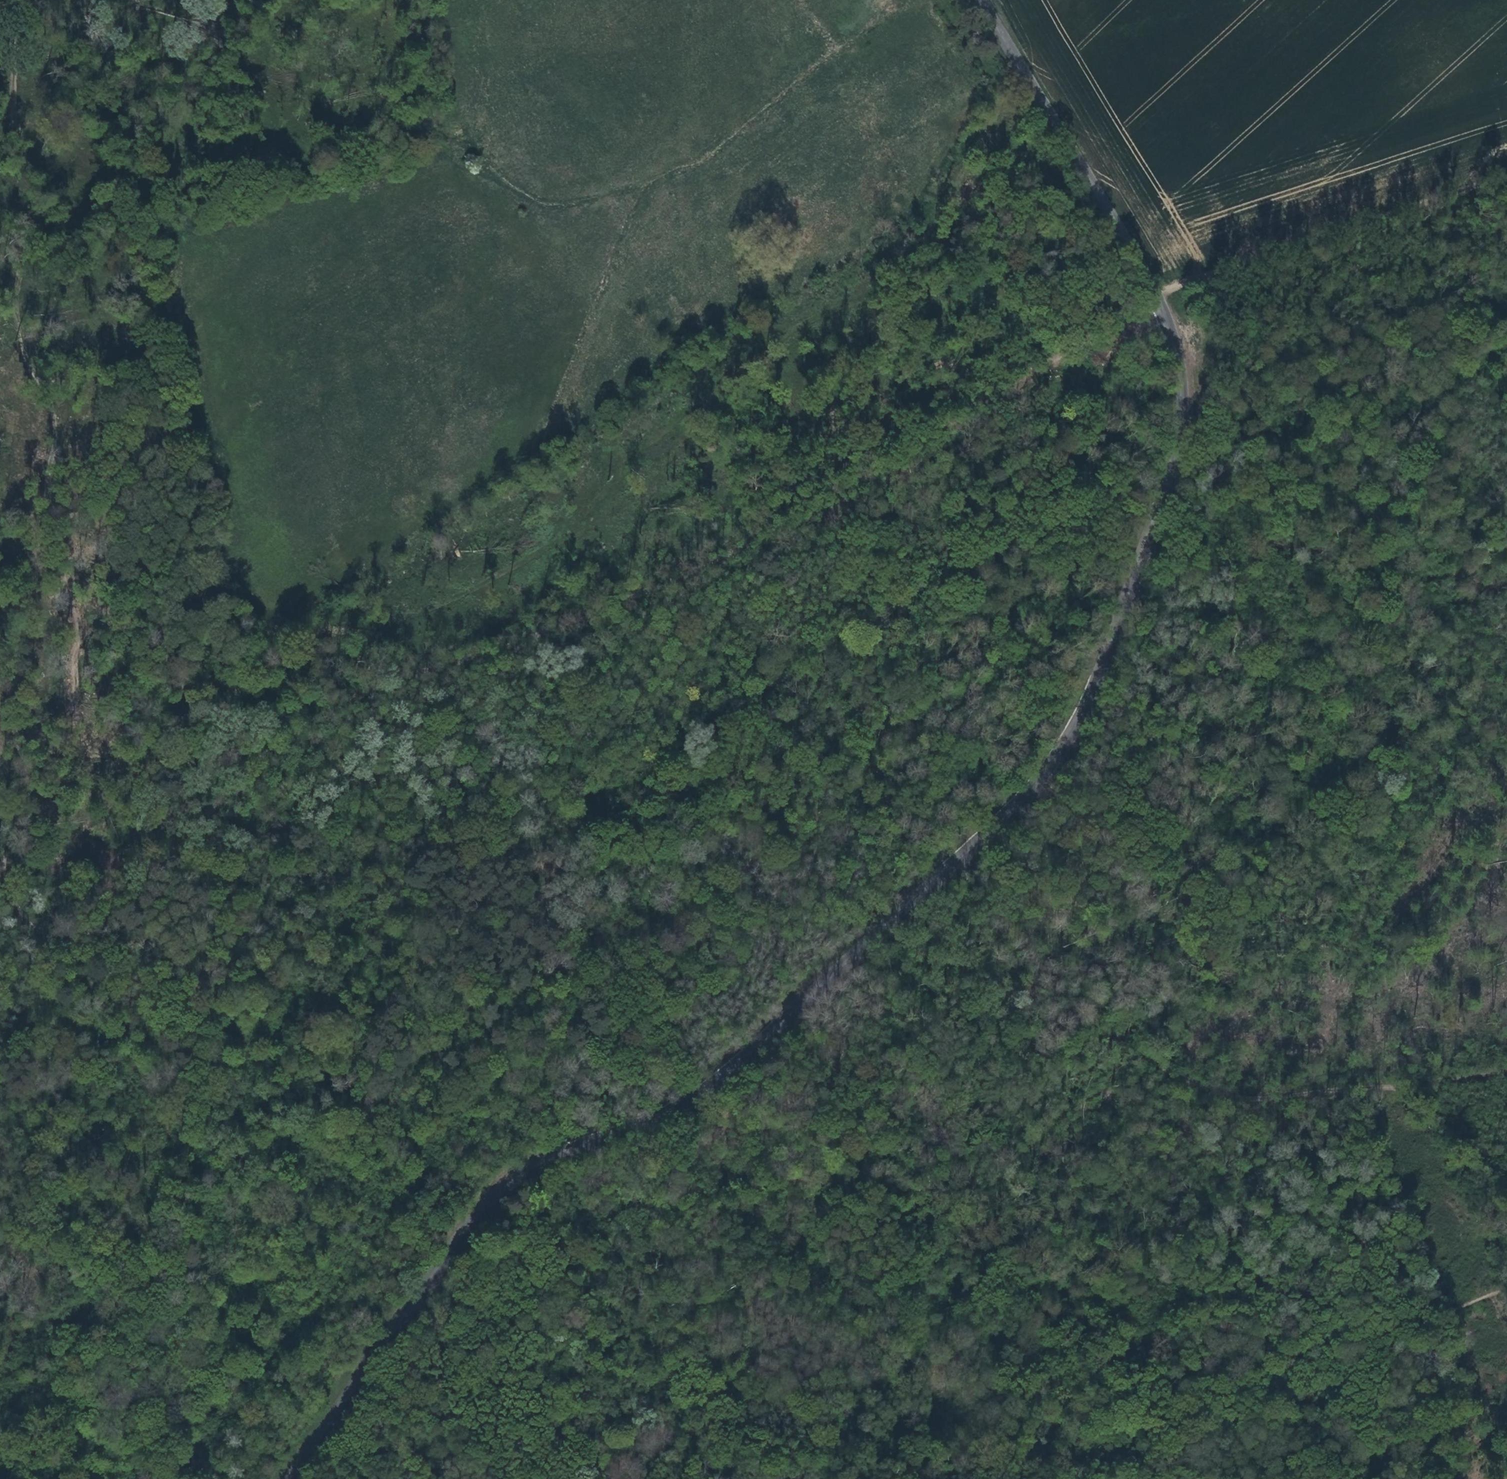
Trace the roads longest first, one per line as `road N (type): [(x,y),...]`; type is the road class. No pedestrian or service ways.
road 1 (tertiary): [(982,0),(1155,294),(1180,378),(1176,452),(1099,678),(1035,785),(762,1041),(682,1099),(562,1153),(486,1206),(289,1478)]
road 2 (track): [(111,909),(118,843),(81,732),(75,688),(76,519),(61,536),(45,499),(56,422),(26,362),(17,279),(0,257)]
road 3 (track): [(1506,1289),(1405,1337),(1333,1437),(1304,1464),(1094,1470),(1063,1478)]
road 4 (track): [(1506,175),(1155,294)]
road 5 (track): [(923,1478),(745,1431),(669,1440),(620,1478)]
road 6 (track): [(0,127),(13,92),(20,0)]

